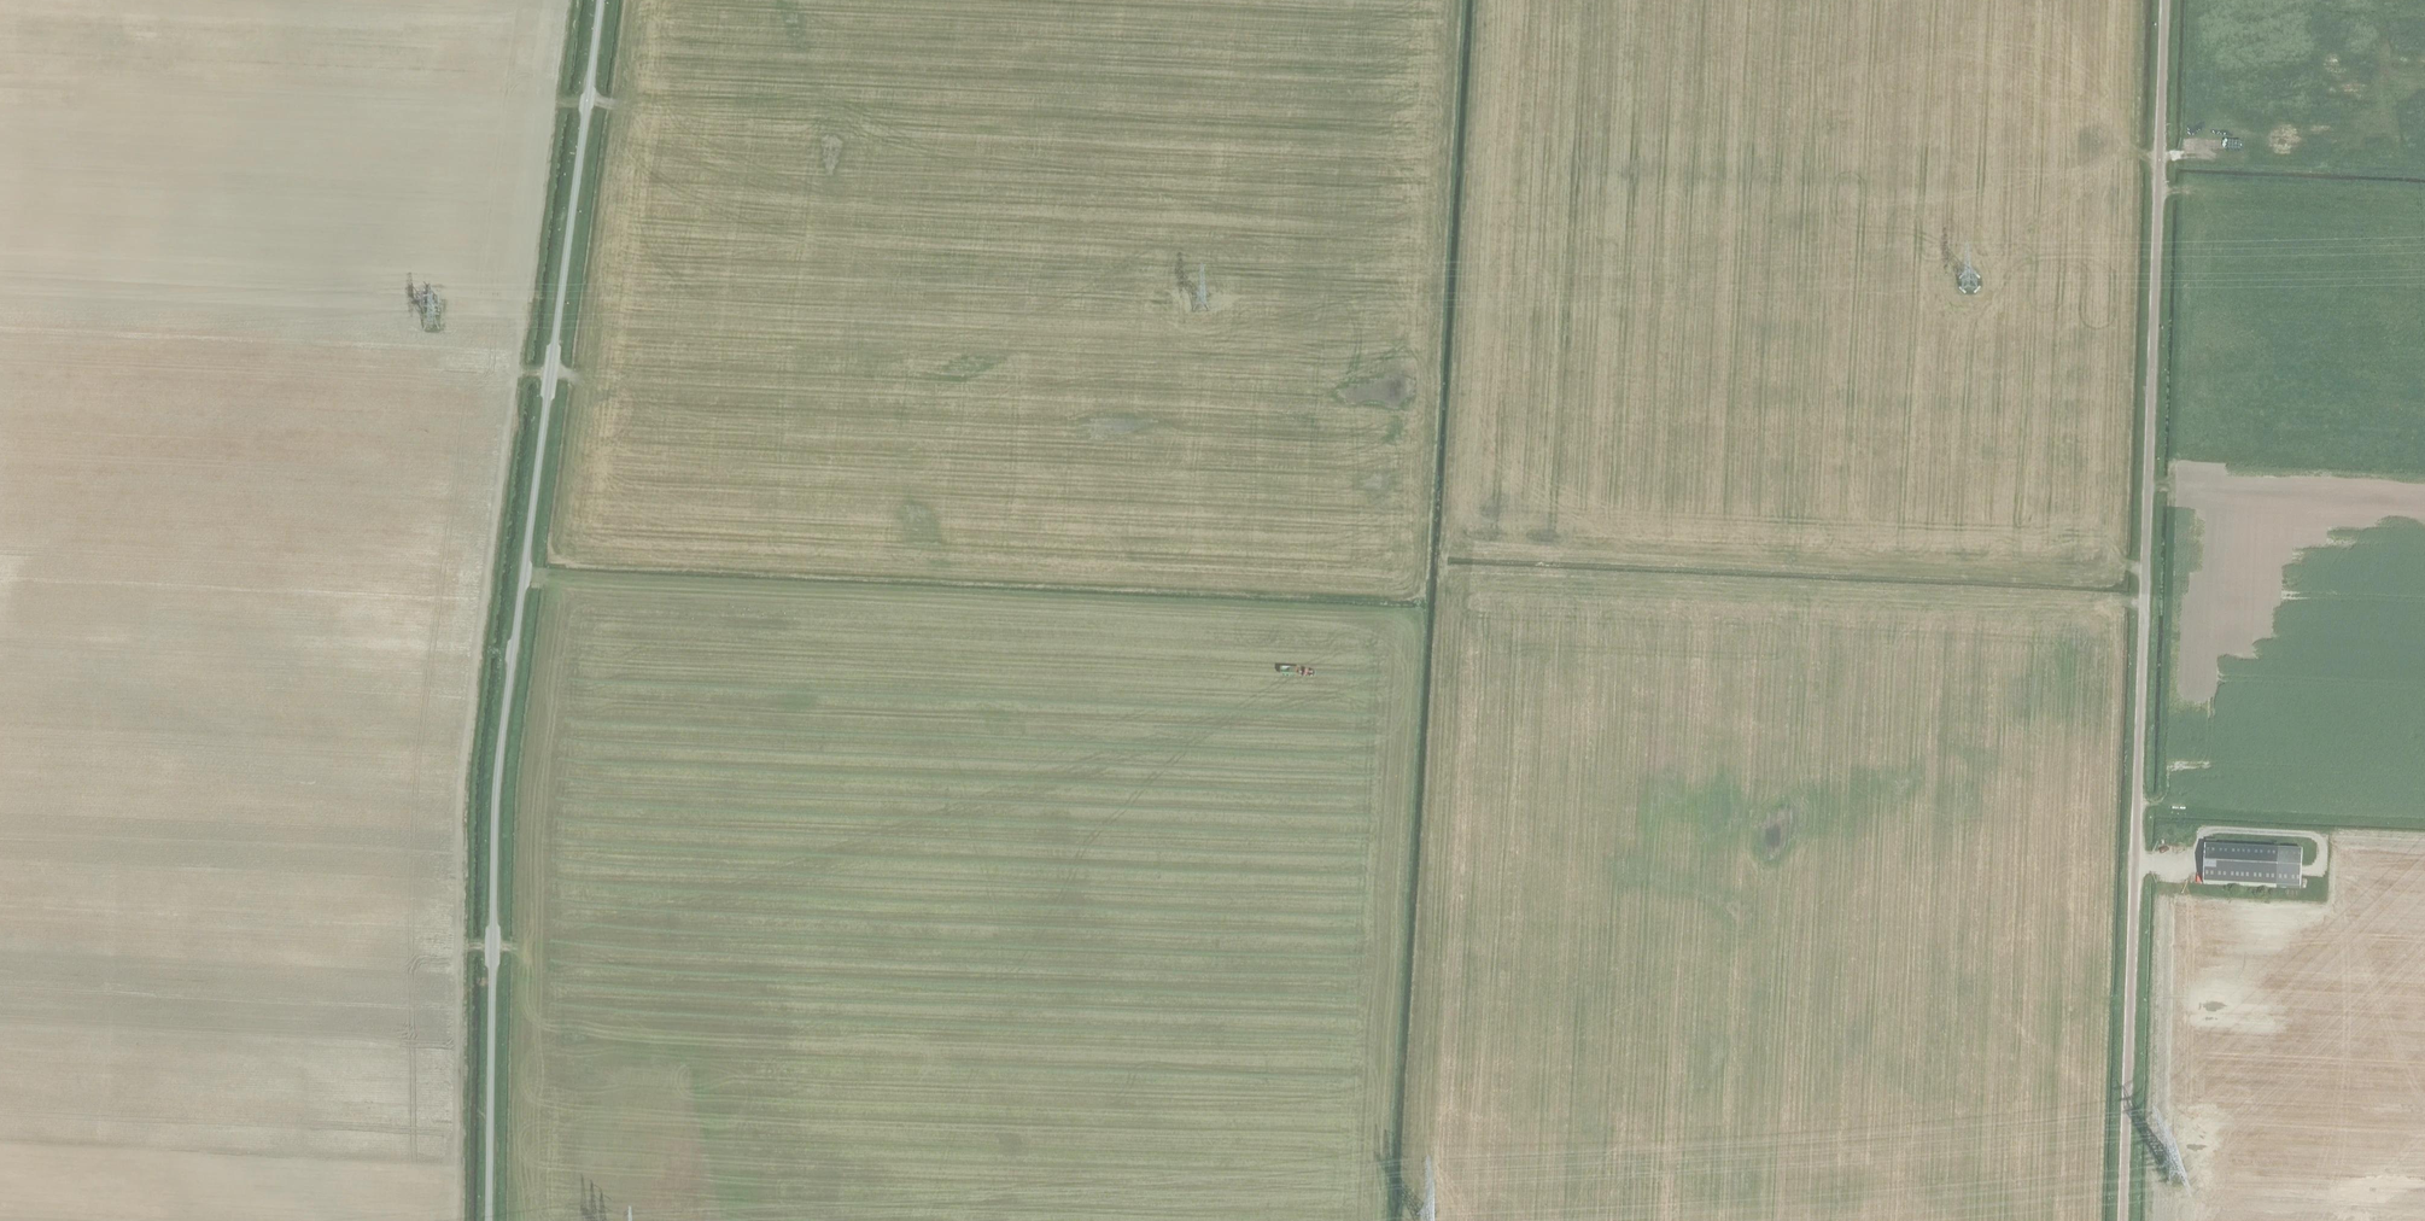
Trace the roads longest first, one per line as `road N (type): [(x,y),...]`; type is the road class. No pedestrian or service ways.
road 1 (unclassified): [(489,1220),(493,821),(600,0)]
road 2 (unclassified): [(2124,1220),(2171,0)]

